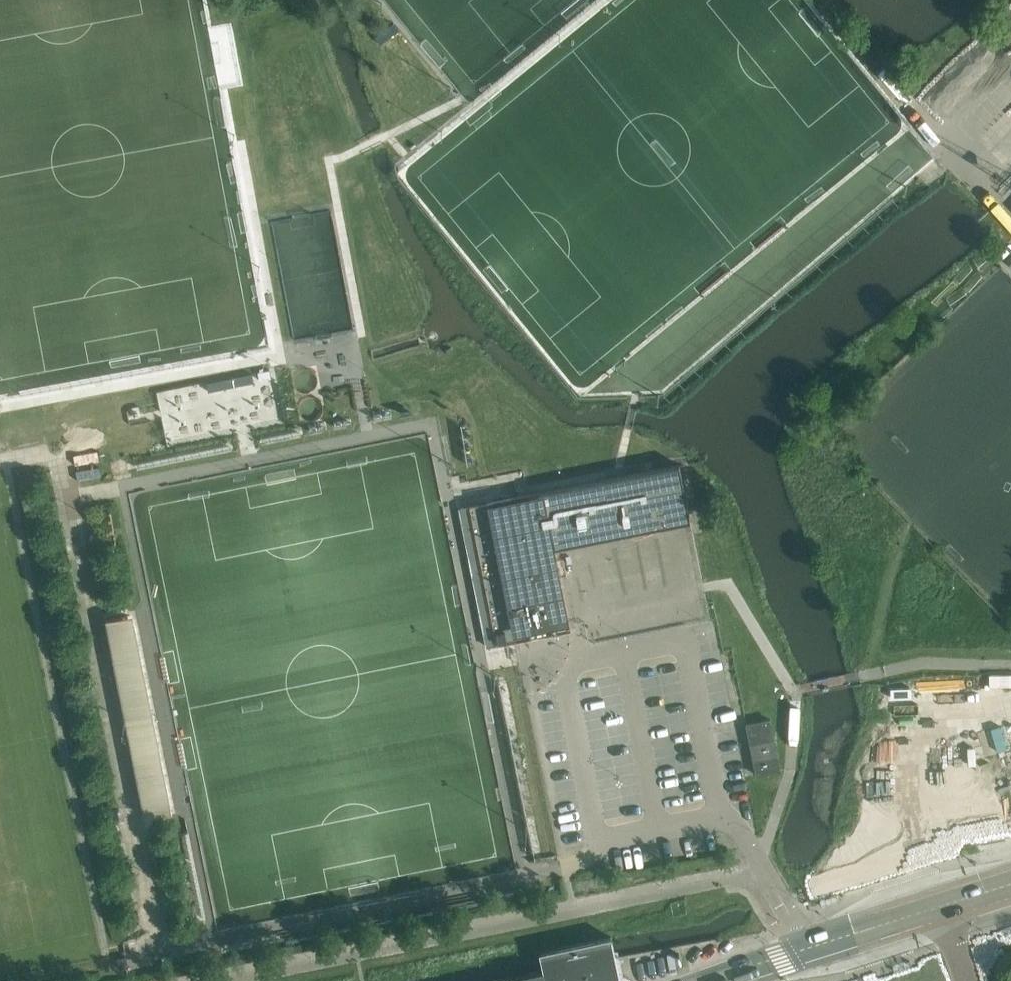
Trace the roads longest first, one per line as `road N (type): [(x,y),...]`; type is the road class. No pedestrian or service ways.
road 1 (secondary): [(709,980),(947,906)]

